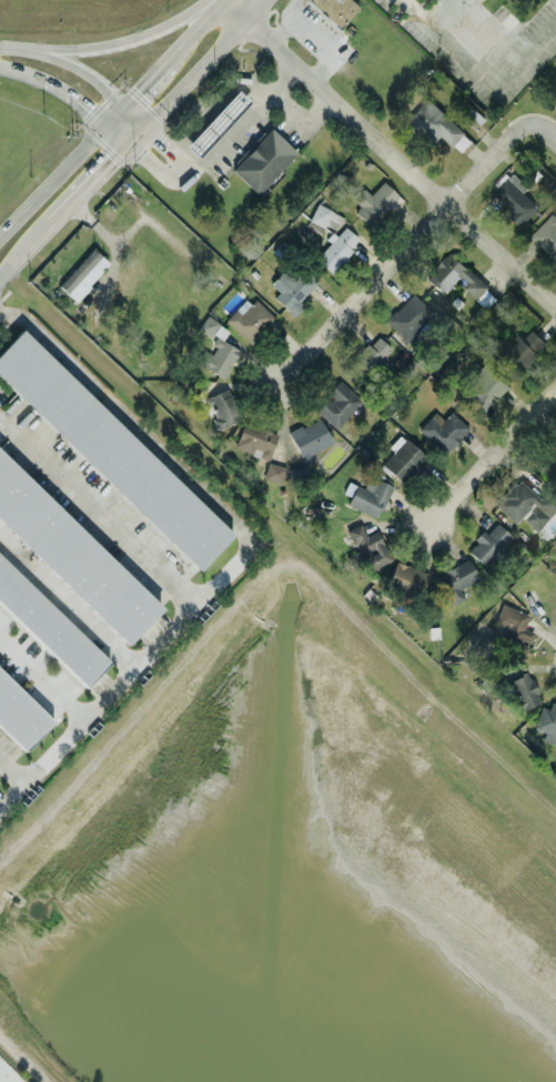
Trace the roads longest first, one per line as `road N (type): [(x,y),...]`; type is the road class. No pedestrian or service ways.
road 1 (residential): [(226,0),(555,310)]
road 2 (residential): [(451,204),(290,367)]
road 3 (residential): [(555,388),(433,525)]
road 4 (tertiary): [(146,124),(263,0)]
road 5 (tertiary): [(201,2),(142,33),(43,49)]
road 6 (tertiary): [(108,122),(0,233)]
road 7 (tertiary): [(0,65),(72,93),(129,142)]
road 8 (tertiary): [(50,223),(146,124)]
road 9 (tertiary): [(146,124),(88,70),(43,49)]

